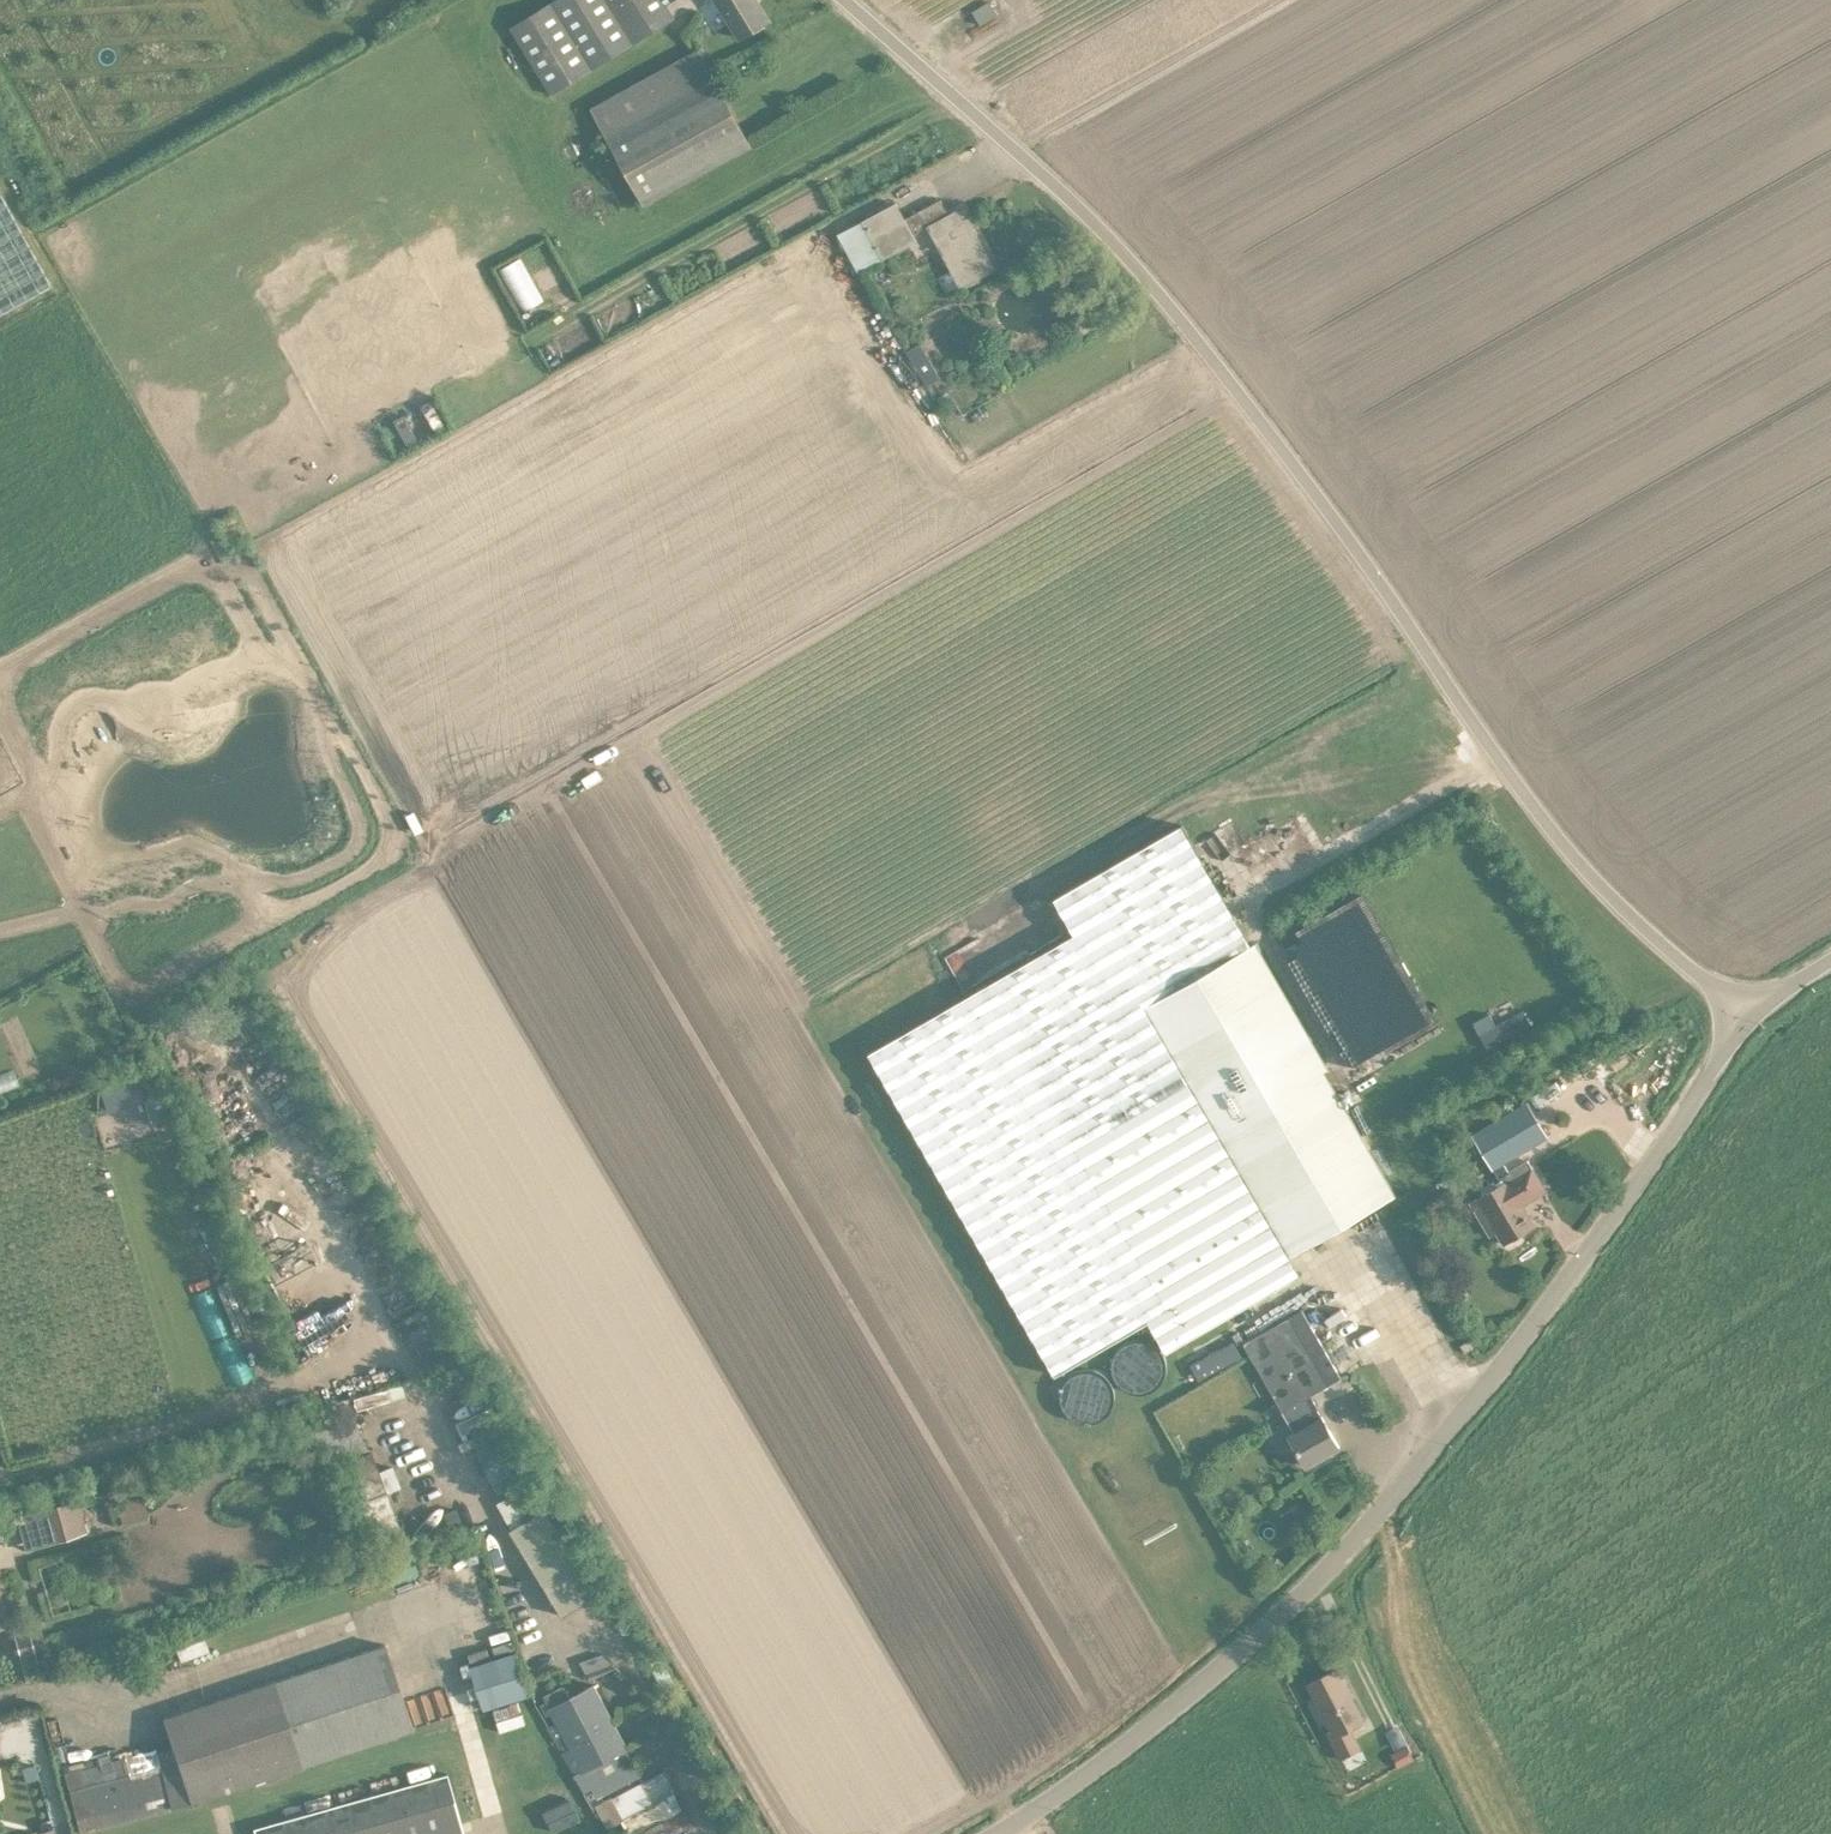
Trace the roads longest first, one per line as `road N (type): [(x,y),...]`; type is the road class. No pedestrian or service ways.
road 1 (unclassified): [(1742,1019),(1590,876),(1526,801),(1228,376),(1109,236),(852,0)]
road 2 (unclassified): [(981,1833),(1227,1662),(1374,1523),(1623,1199),(1742,1019)]
road 3 (track): [(1489,1833),(1408,1668),(1399,1562),(1374,1523)]

